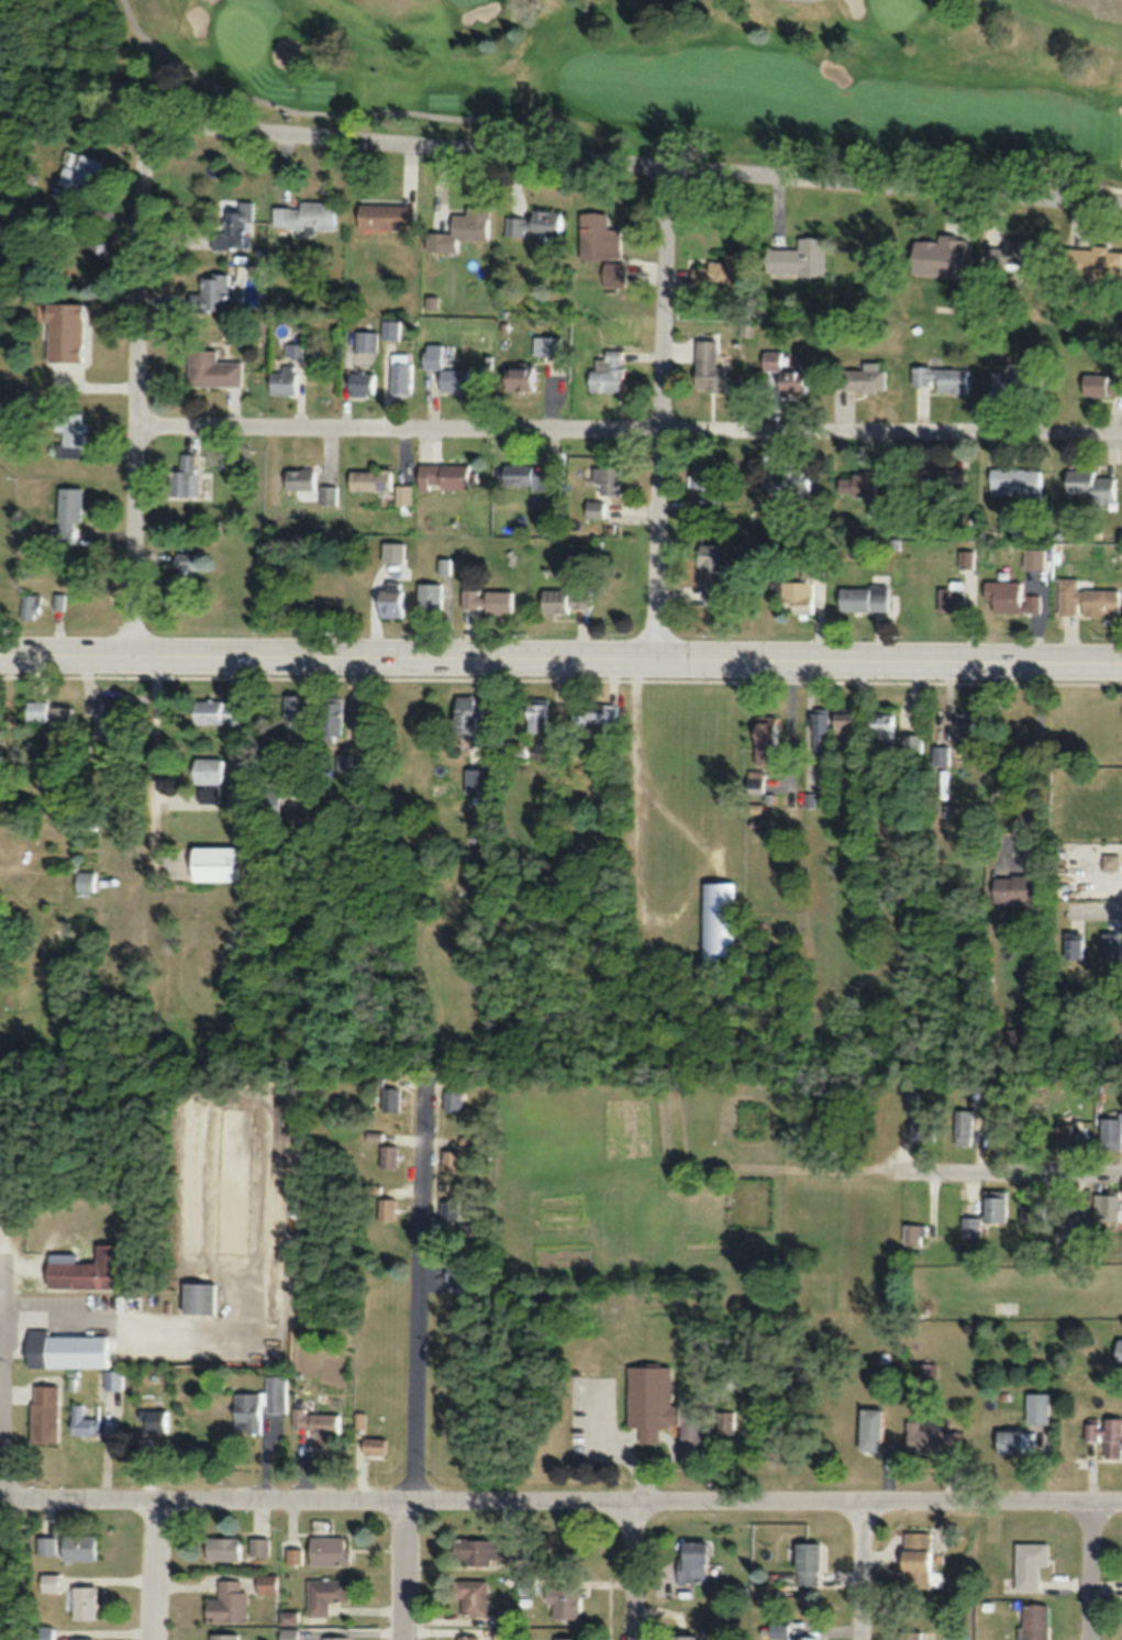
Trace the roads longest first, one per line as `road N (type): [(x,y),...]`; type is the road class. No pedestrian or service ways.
road 1 (tertiary): [(1121,661),(0,655)]
road 2 (residential): [(0,1492),(1121,1497)]
road 3 (residential): [(137,434),(1121,441)]
road 4 (residential): [(162,130),(233,124),(1121,204)]
road 5 (residential): [(135,654),(144,153),(162,130)]
road 6 (residential): [(658,660),(667,166)]
road 7 (residential): [(416,1491),(429,1097)]
road 8 (residential): [(158,963),(159,654)]
road 9 (residential): [(1,1492),(4,1233)]
road 10 (residential): [(900,1172),(1121,1172)]
road 11 (residential): [(152,1639),(157,1491)]
road 12 (residential): [(405,1639),(407,1491)]
road 13 (residential): [(632,1639),(633,1496)]
road 14 (residential): [(861,1639),(863,1497)]
road 15 (residential): [(1090,1639),(1091,1497)]

